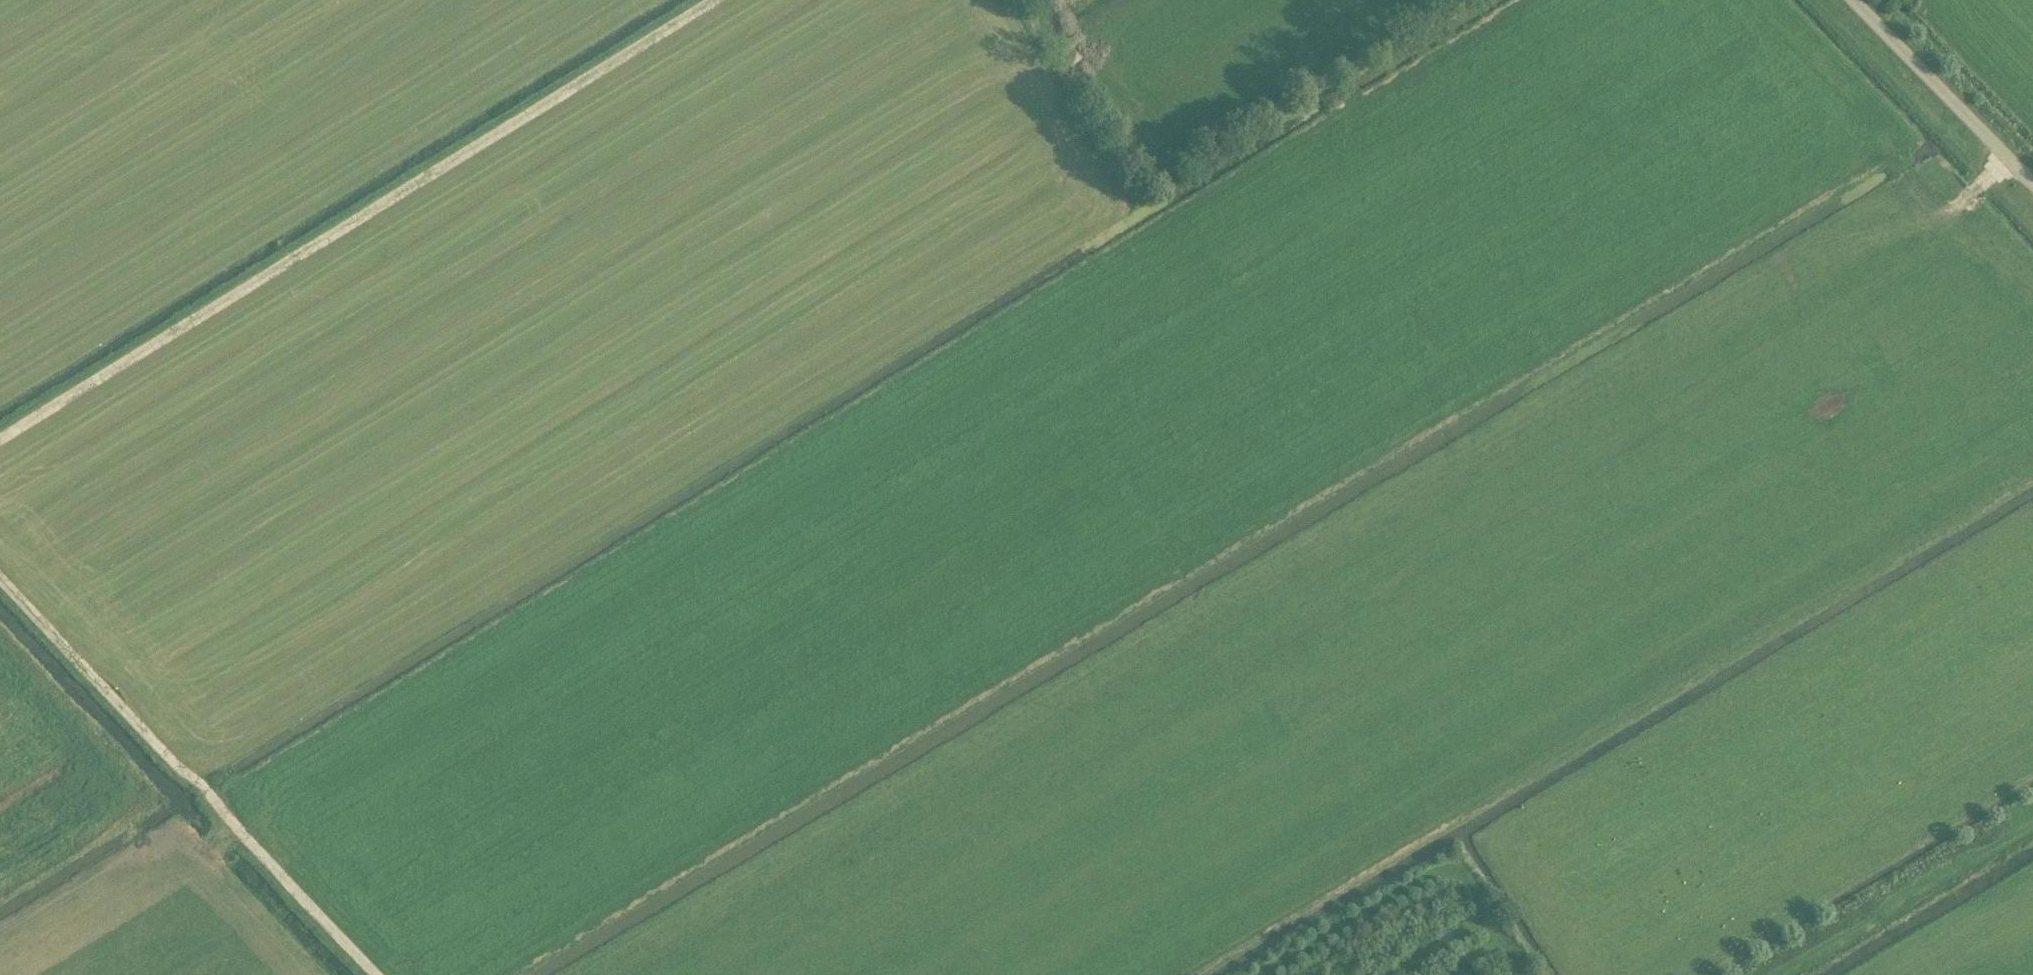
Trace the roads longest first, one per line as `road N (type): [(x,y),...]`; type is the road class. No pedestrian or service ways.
road 1 (unclassified): [(2032,186),(1852,0)]

